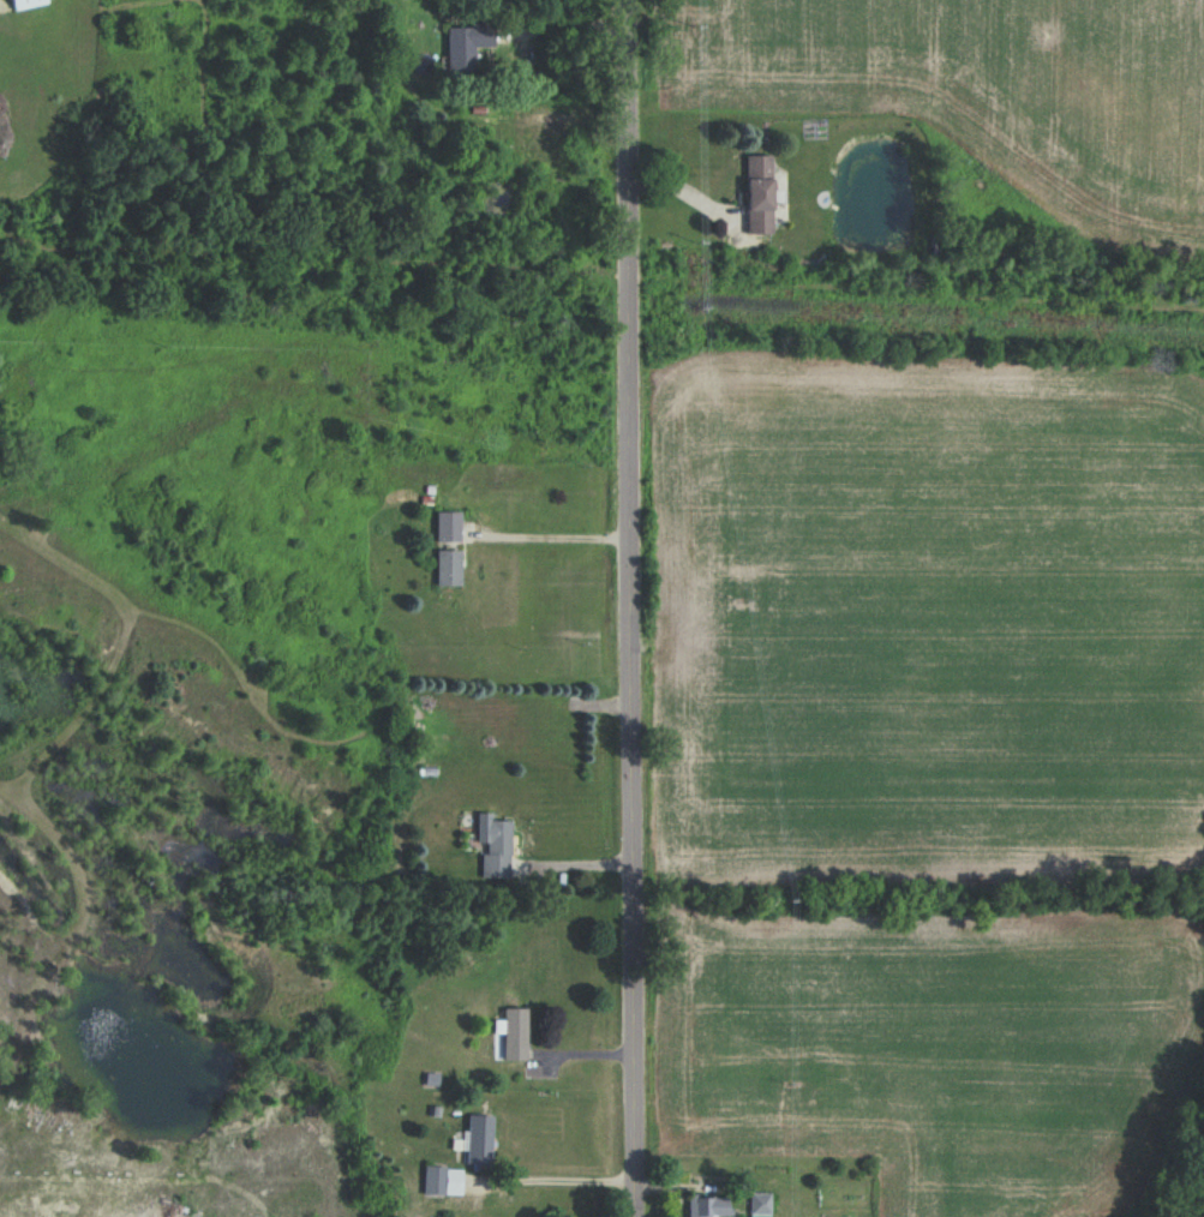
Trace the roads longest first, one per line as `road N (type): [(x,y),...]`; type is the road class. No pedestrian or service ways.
road 1 (residential): [(640,1216),(629,0)]

